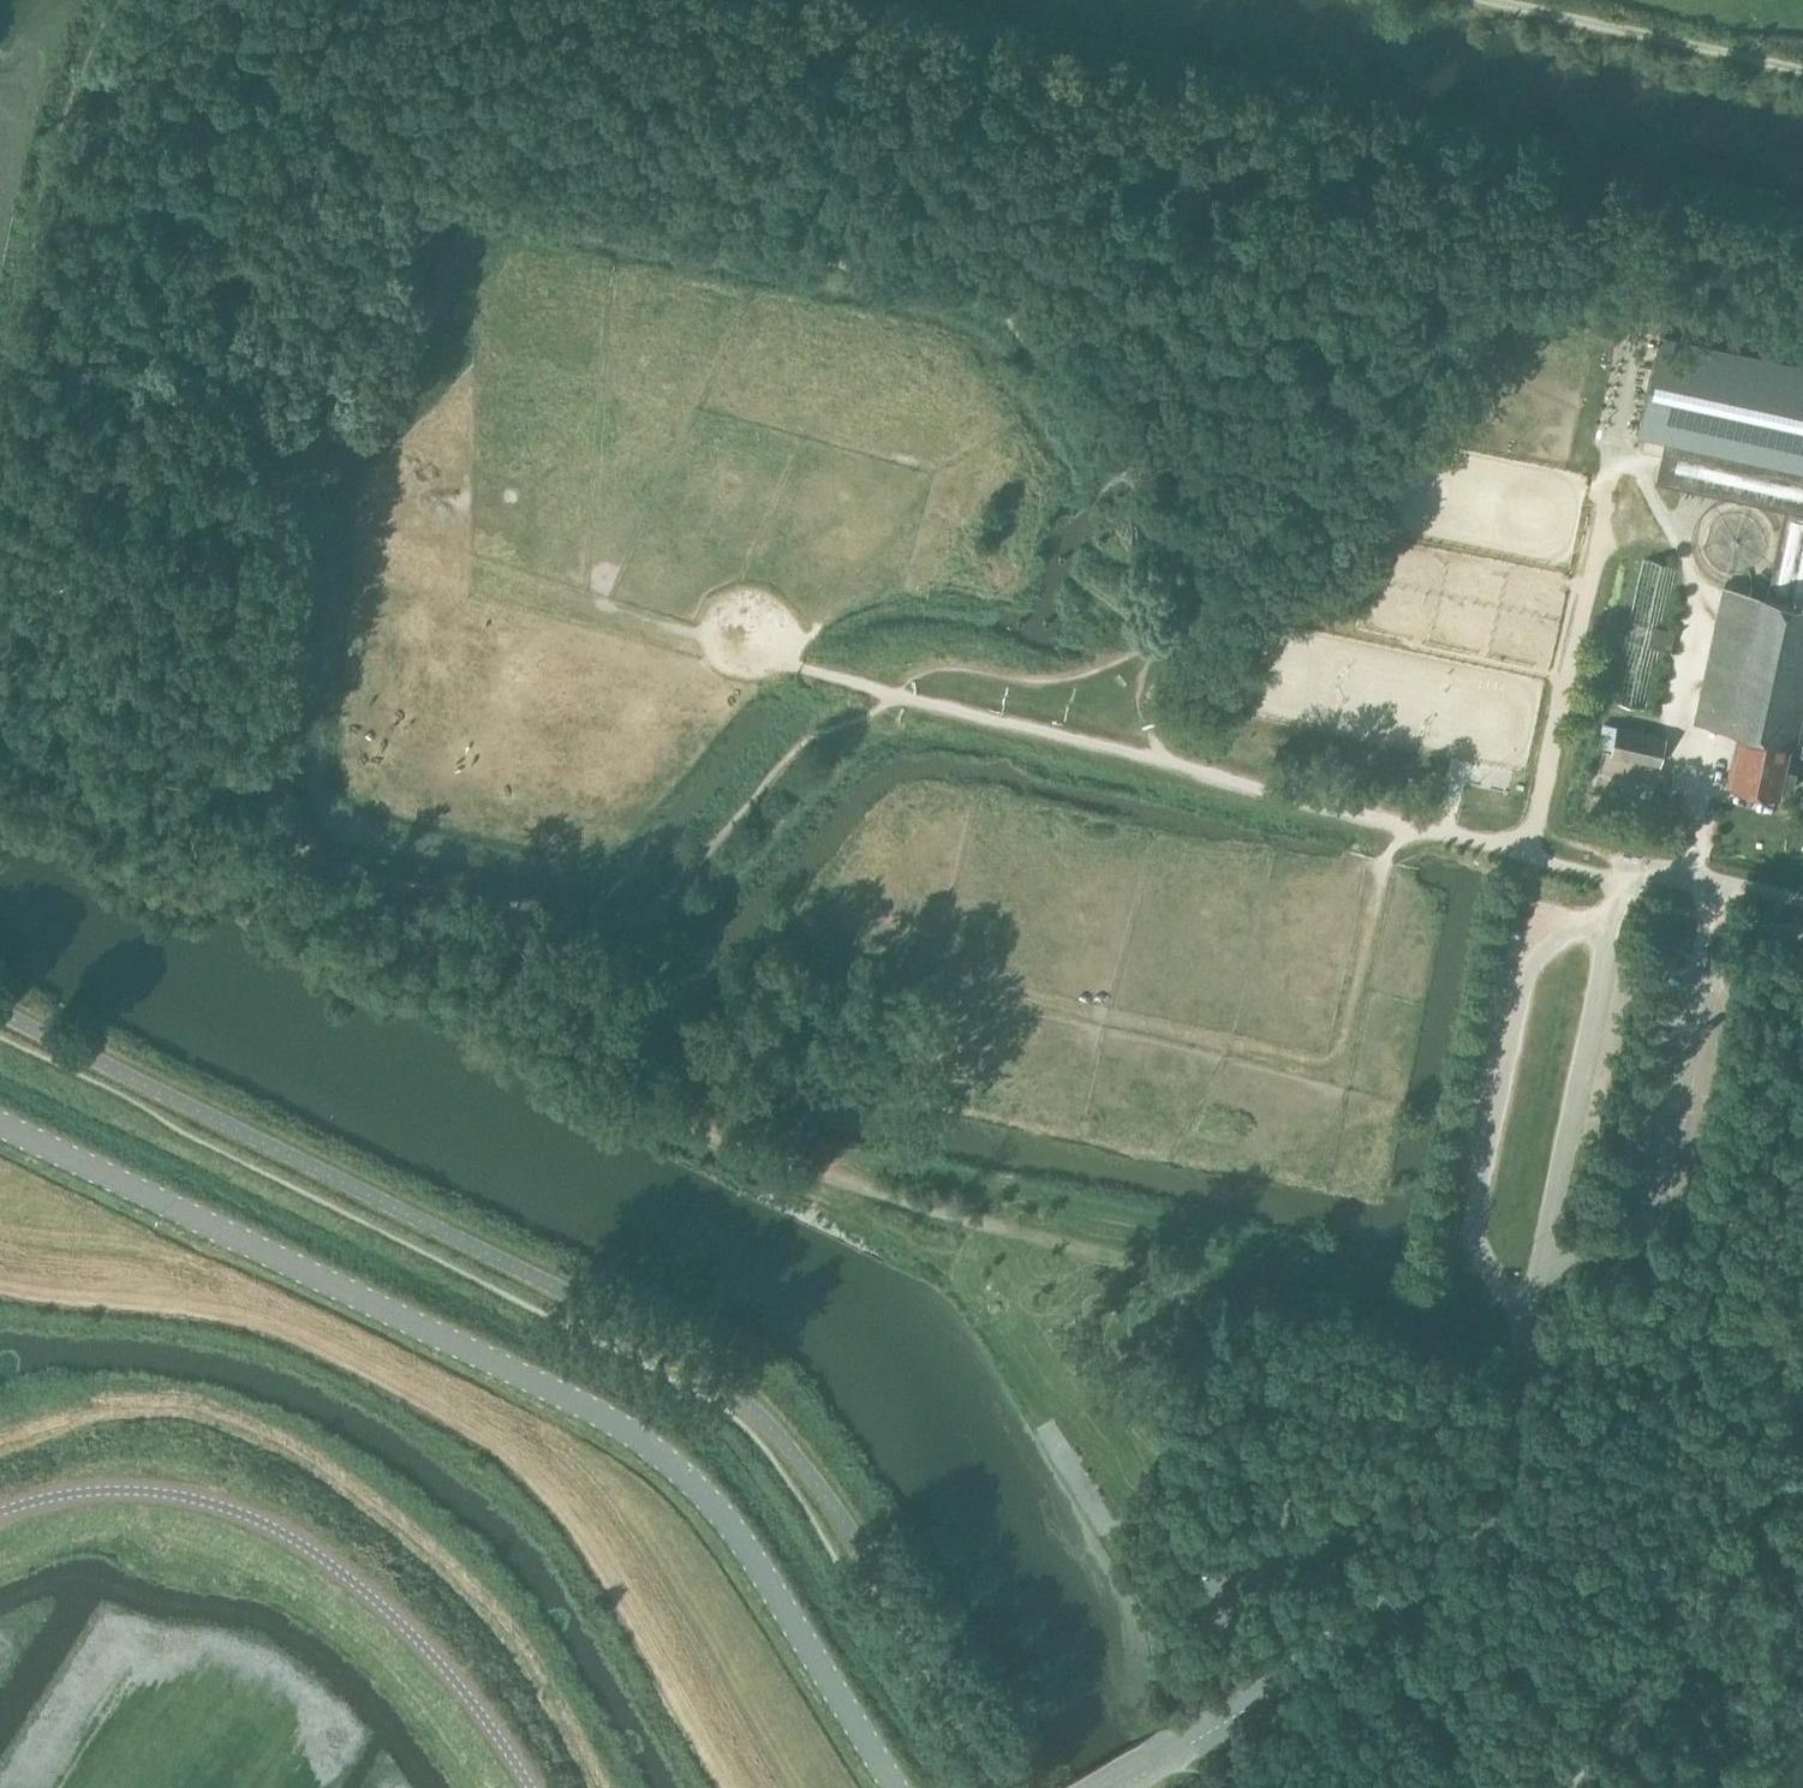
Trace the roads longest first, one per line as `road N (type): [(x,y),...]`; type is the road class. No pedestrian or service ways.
road 1 (tertiary): [(896,1787),(741,1541),(662,1455),(575,1401),(0,1123)]
road 2 (tertiary): [(531,1787),(478,1709),(408,1630),(324,1559),(265,1523),(198,1499),(138,1490),(72,1494),(0,1512)]

